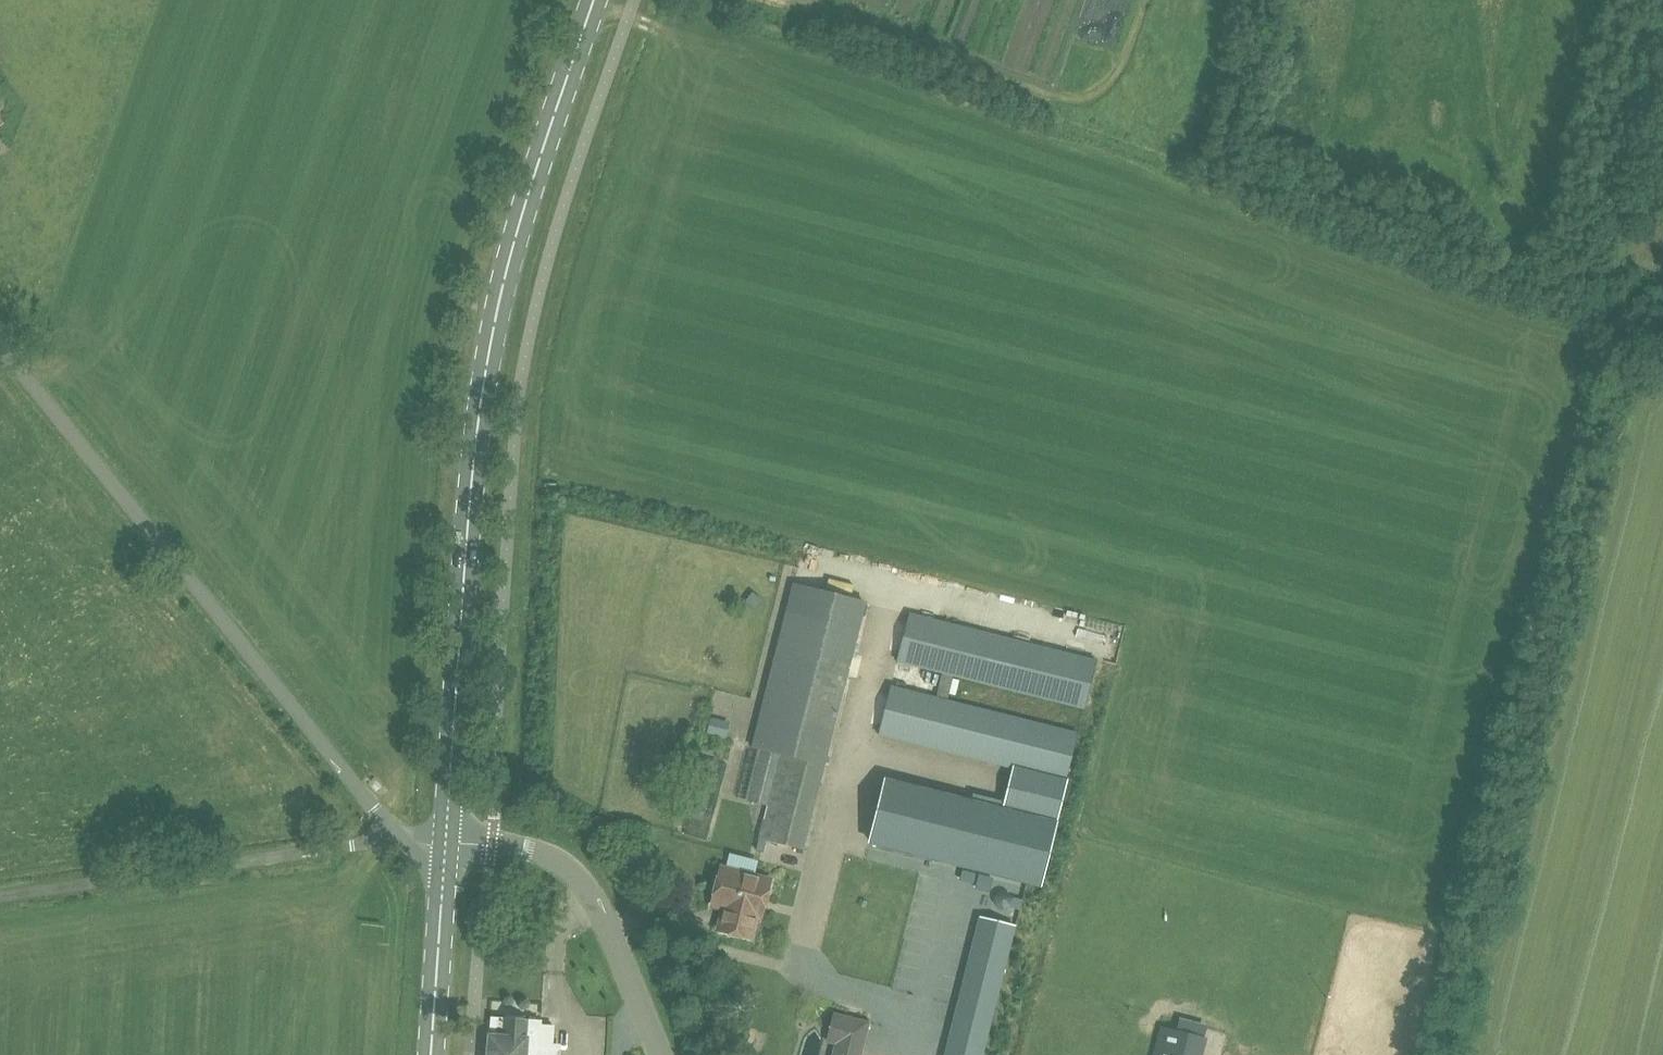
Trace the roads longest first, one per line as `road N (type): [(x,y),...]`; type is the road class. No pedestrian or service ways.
road 1 (secondary): [(450,842),(477,437),(493,335),(510,249),(599,0)]
road 2 (unclassified): [(396,838),(0,345)]
road 3 (residential): [(0,898),(396,838)]
road 4 (unclassified): [(664,1054),(598,903),(567,866),(450,842)]
road 5 (secondary): [(432,1054),(450,842)]

